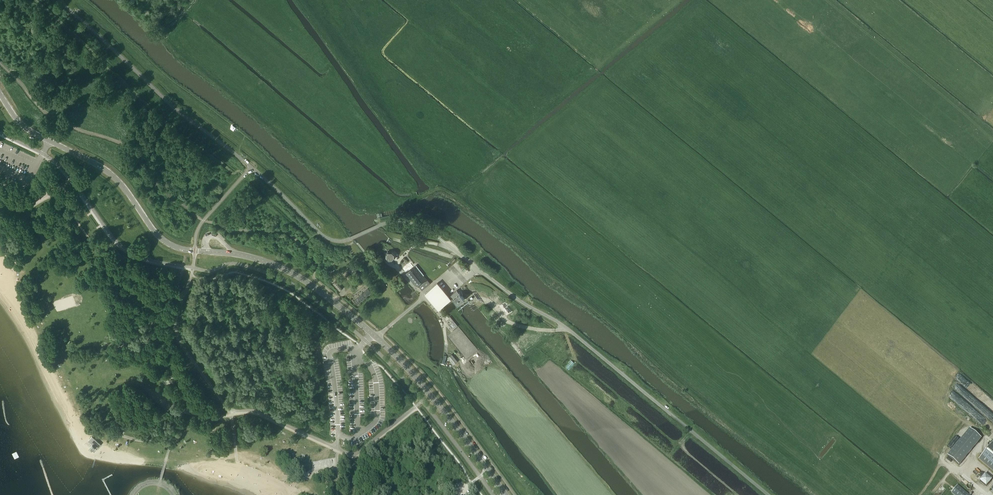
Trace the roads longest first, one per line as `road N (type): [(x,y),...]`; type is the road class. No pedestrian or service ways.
road 1 (unclassified): [(505,494),(411,373),(351,316),(269,263),(169,245),(114,176),(31,132),(0,94)]
road 2 (unclassified): [(768,494),(566,327),(440,239)]

